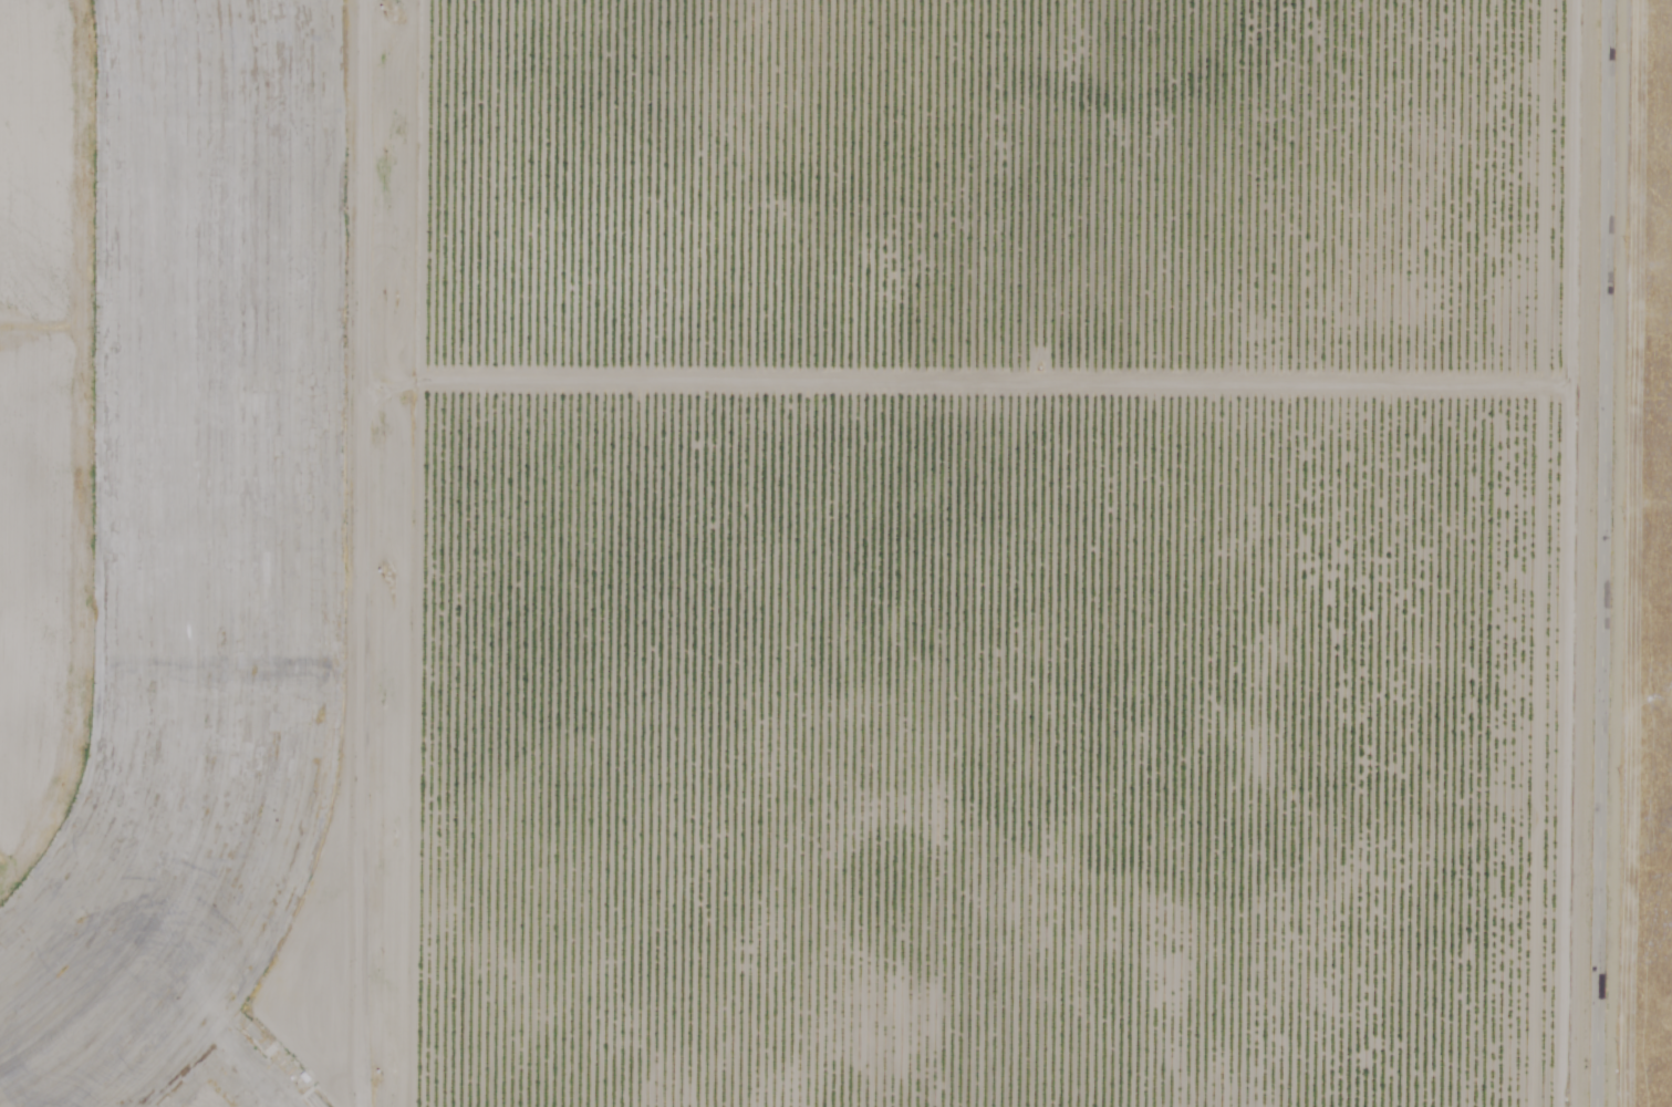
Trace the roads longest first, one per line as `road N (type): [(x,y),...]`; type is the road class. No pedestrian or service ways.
road 1 (residential): [(1595,1106),(1603,0)]
road 2 (residential): [(397,1106),(404,0)]

